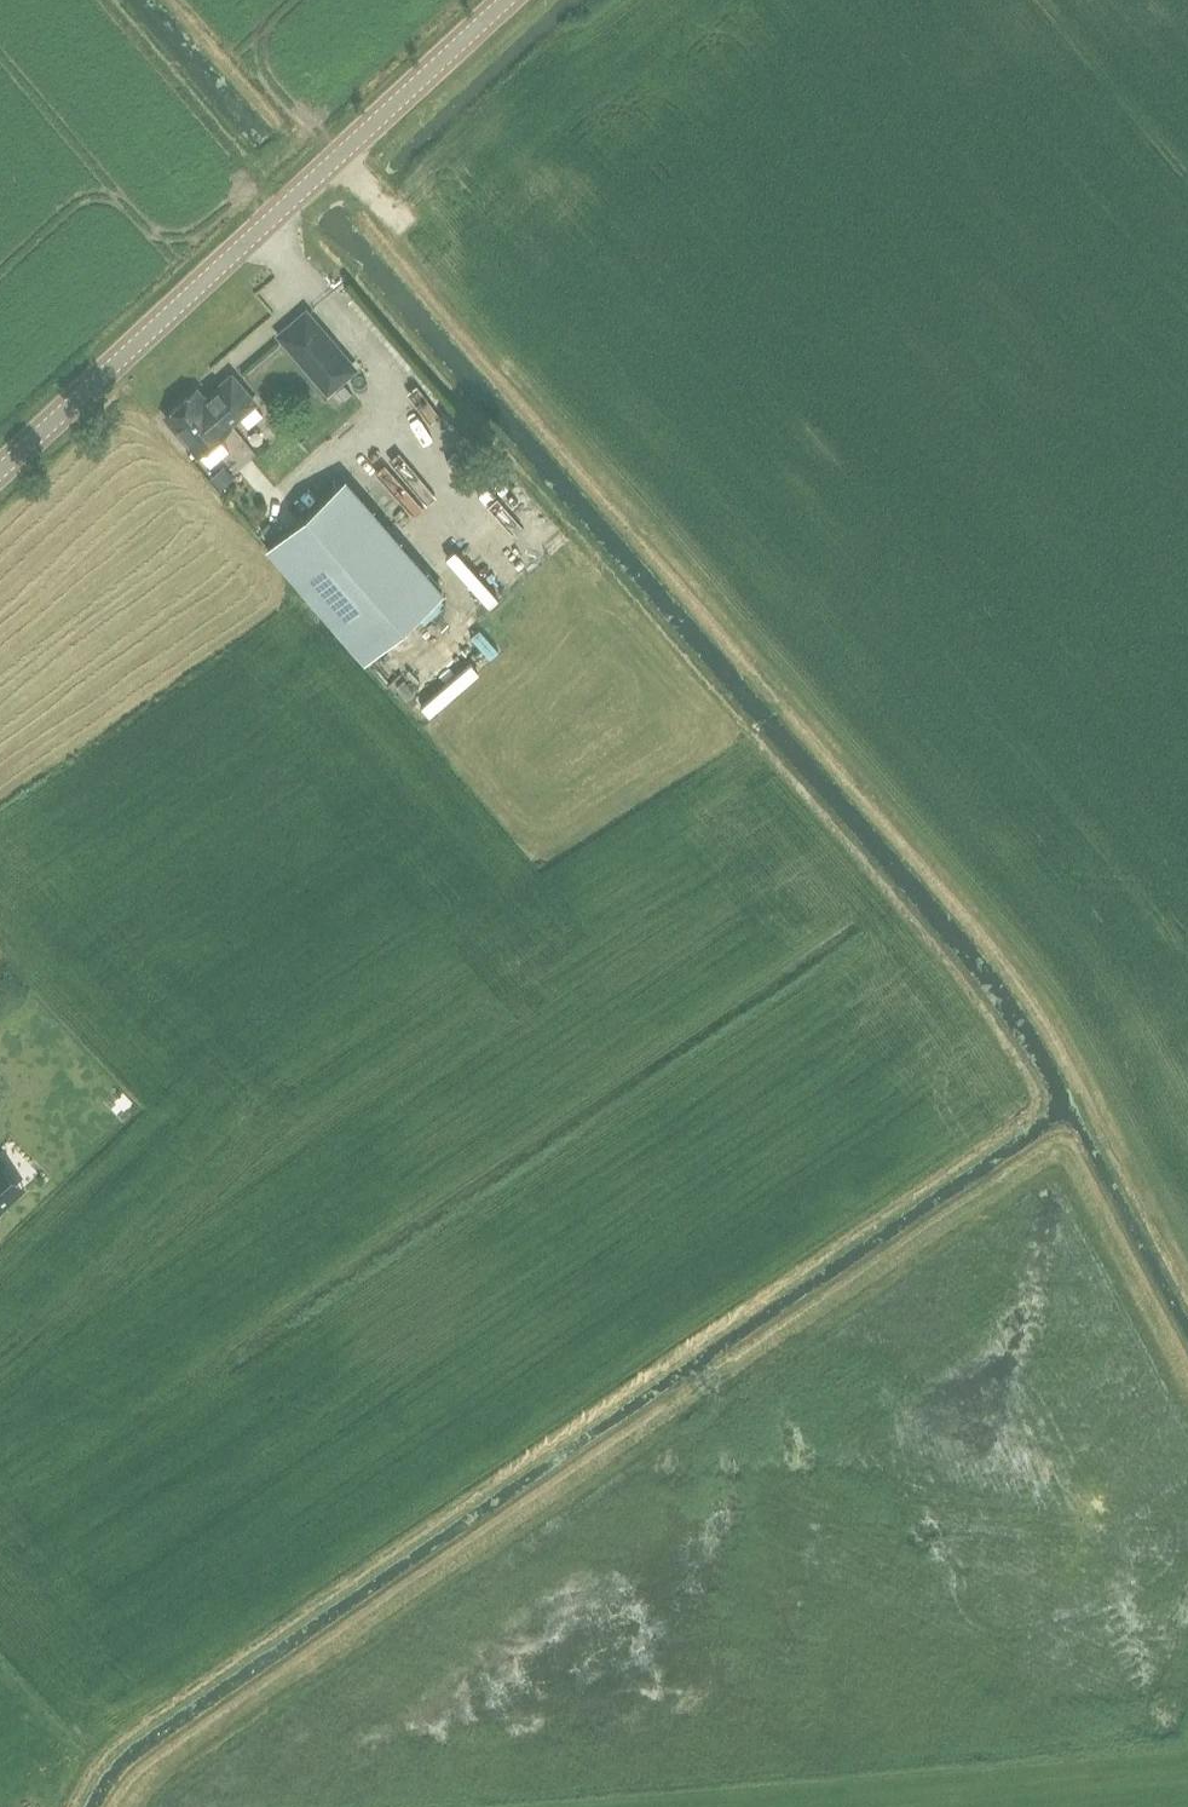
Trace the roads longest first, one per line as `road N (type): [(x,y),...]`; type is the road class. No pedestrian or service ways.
road 1 (tertiary): [(0,480),(511,0)]
road 2 (track): [(283,1682),(132,1773),(116,1806)]

